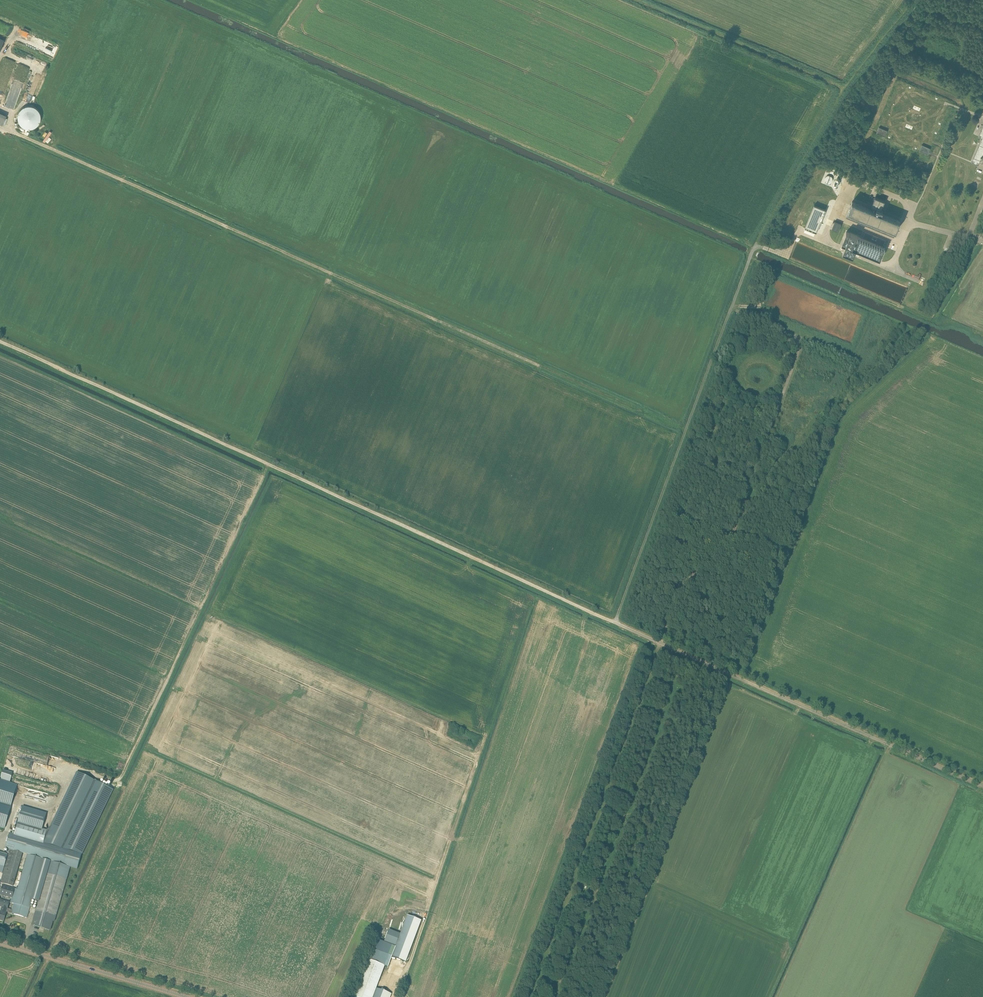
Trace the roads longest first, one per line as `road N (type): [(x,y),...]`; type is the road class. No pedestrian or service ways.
road 1 (track): [(844,89),(752,252),(615,622),(0,341)]
road 2 (track): [(12,131),(535,364)]
road 3 (unclassified): [(982,787),(615,622)]
road 4 (track): [(528,996),(660,643)]
road 5 (track): [(637,0),(844,89)]
road 6 (tertiary): [(188,996),(0,942)]

